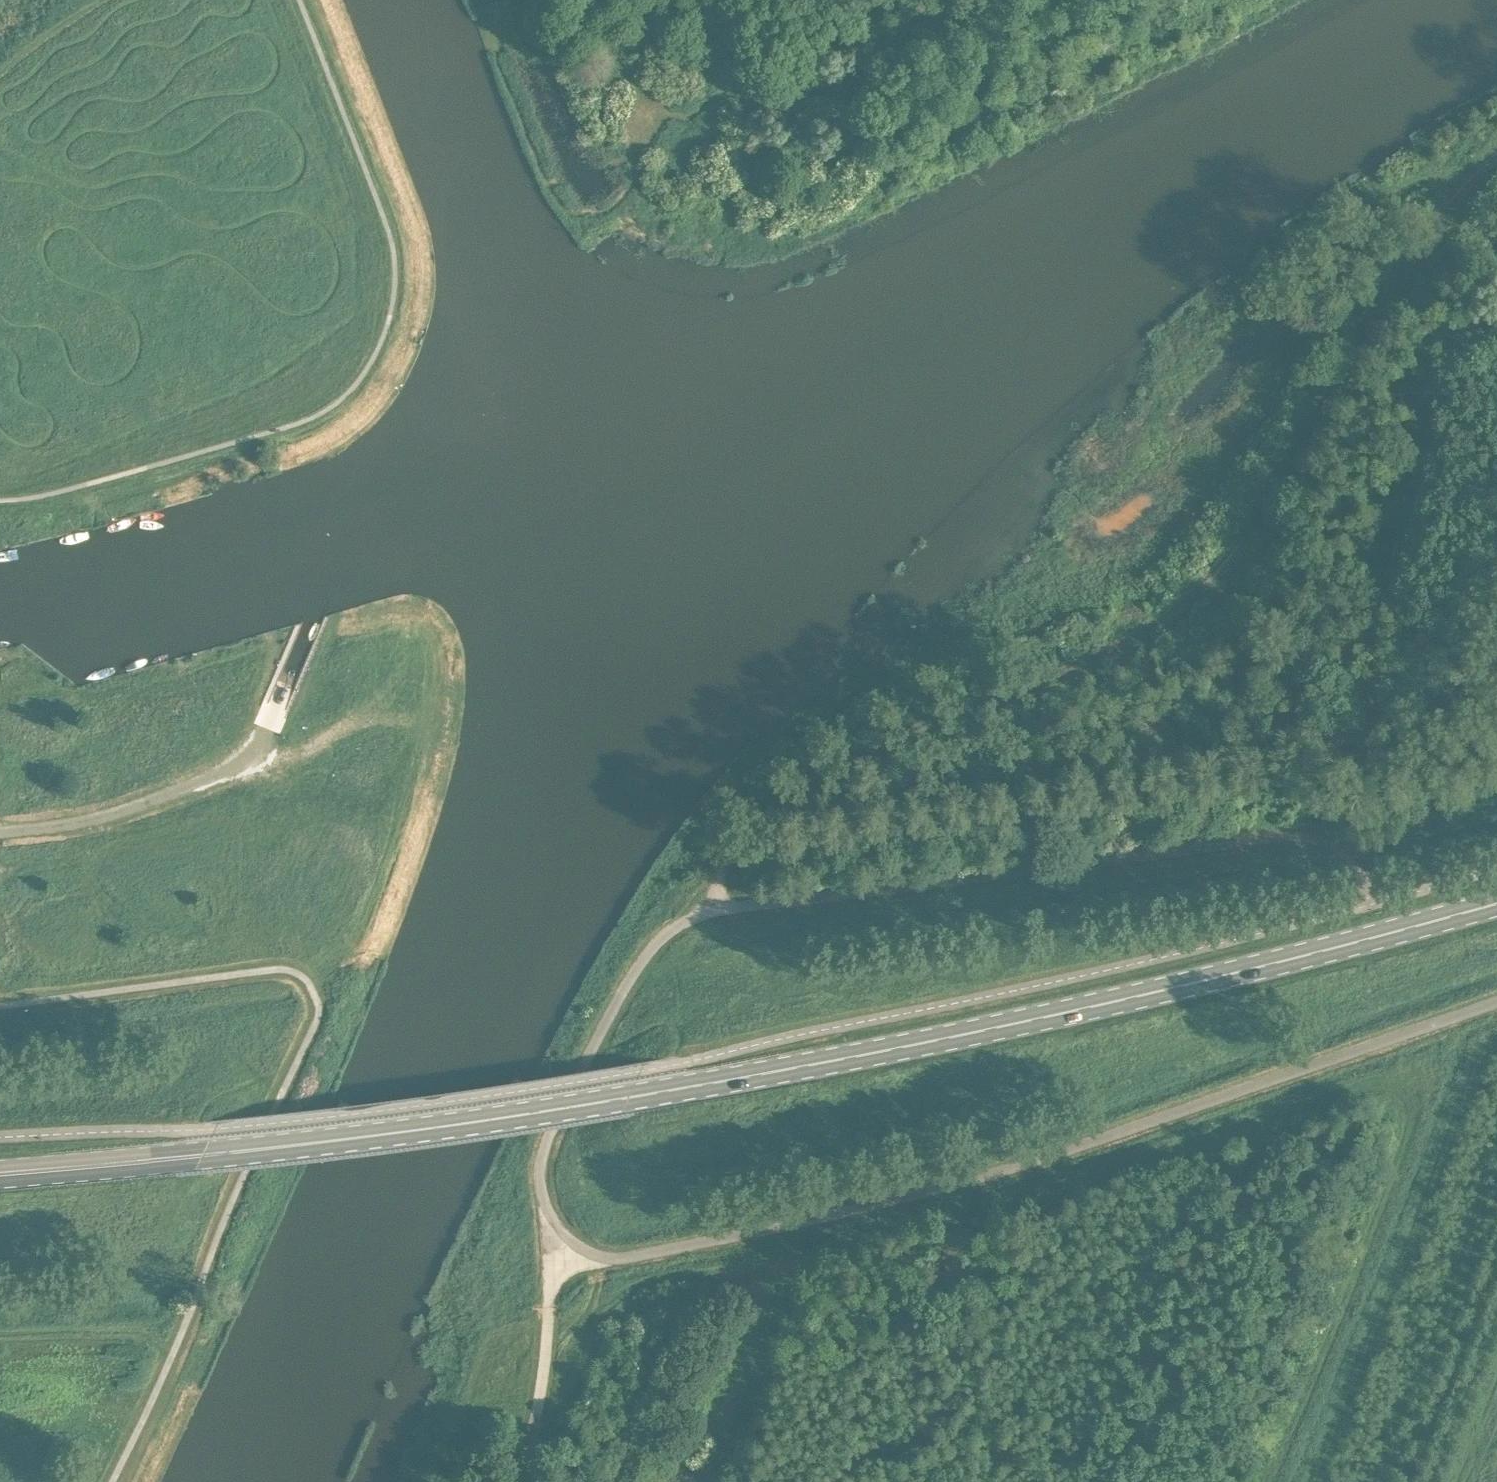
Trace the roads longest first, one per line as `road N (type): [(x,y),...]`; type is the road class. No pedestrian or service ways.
road 1 (primary): [(205,1155),(473,1123),(814,1065),(1198,982),(1496,904)]
road 2 (track): [(1496,165),(1426,238),(1232,531),(1141,618),(941,702),(782,790),(719,880),(731,908)]
road 3 (primary): [(205,1155),(0,1174)]

